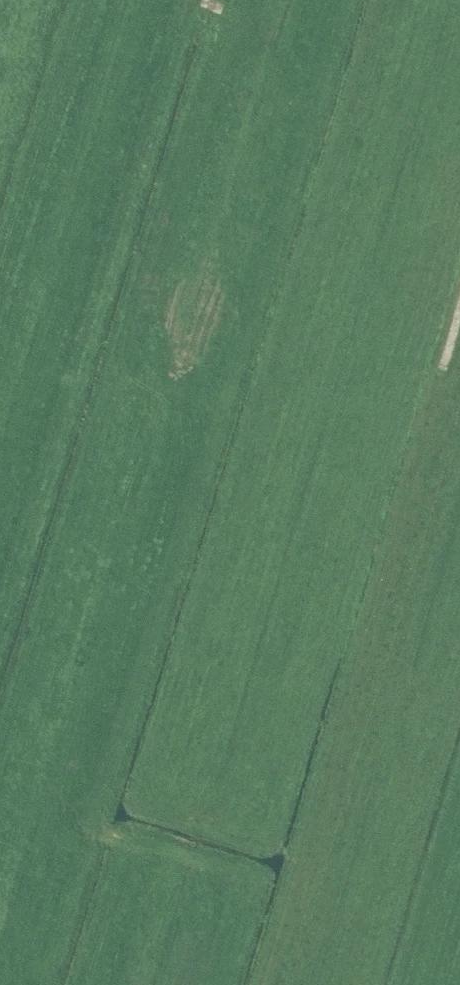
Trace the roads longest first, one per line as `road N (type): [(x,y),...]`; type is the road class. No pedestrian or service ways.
road 1 (track): [(279,984),(370,626),(459,320)]

